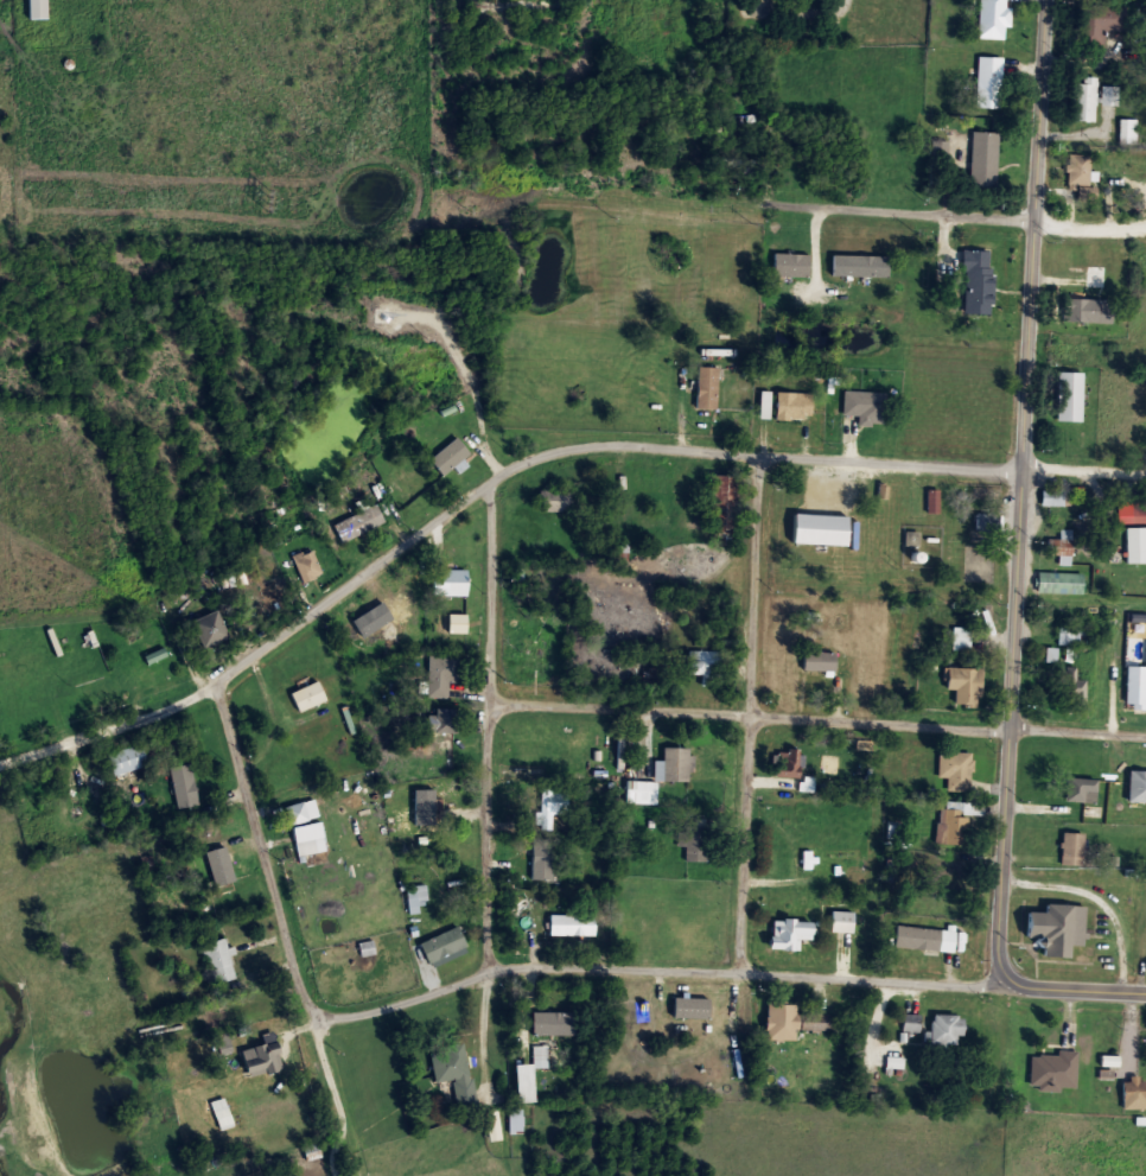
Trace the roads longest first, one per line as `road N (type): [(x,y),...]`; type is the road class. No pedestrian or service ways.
road 1 (residential): [(998,981),(514,965),(375,1010),(316,1016)]
road 2 (secondary): [(998,981),(1032,339)]
road 3 (residential): [(490,1093),(483,1006),(491,481)]
road 4 (residential): [(741,1035),(763,453)]
road 5 (residential): [(0,760),(217,681),(491,481)]
road 6 (residential): [(1024,468),(611,441),(526,459),(491,481)]
road 7 (residential): [(1011,725),(491,700)]
road 8 (residential): [(217,681),(344,1108),(336,1175)]
road 9 (secondary): [(1032,339),(1052,0)]
road 10 (residential): [(1039,215),(741,204)]
road 11 (secondary): [(1145,988),(998,981)]
road 12 (residential): [(1145,732),(1011,725)]
road 13 (residential): [(1145,469),(1024,468)]

